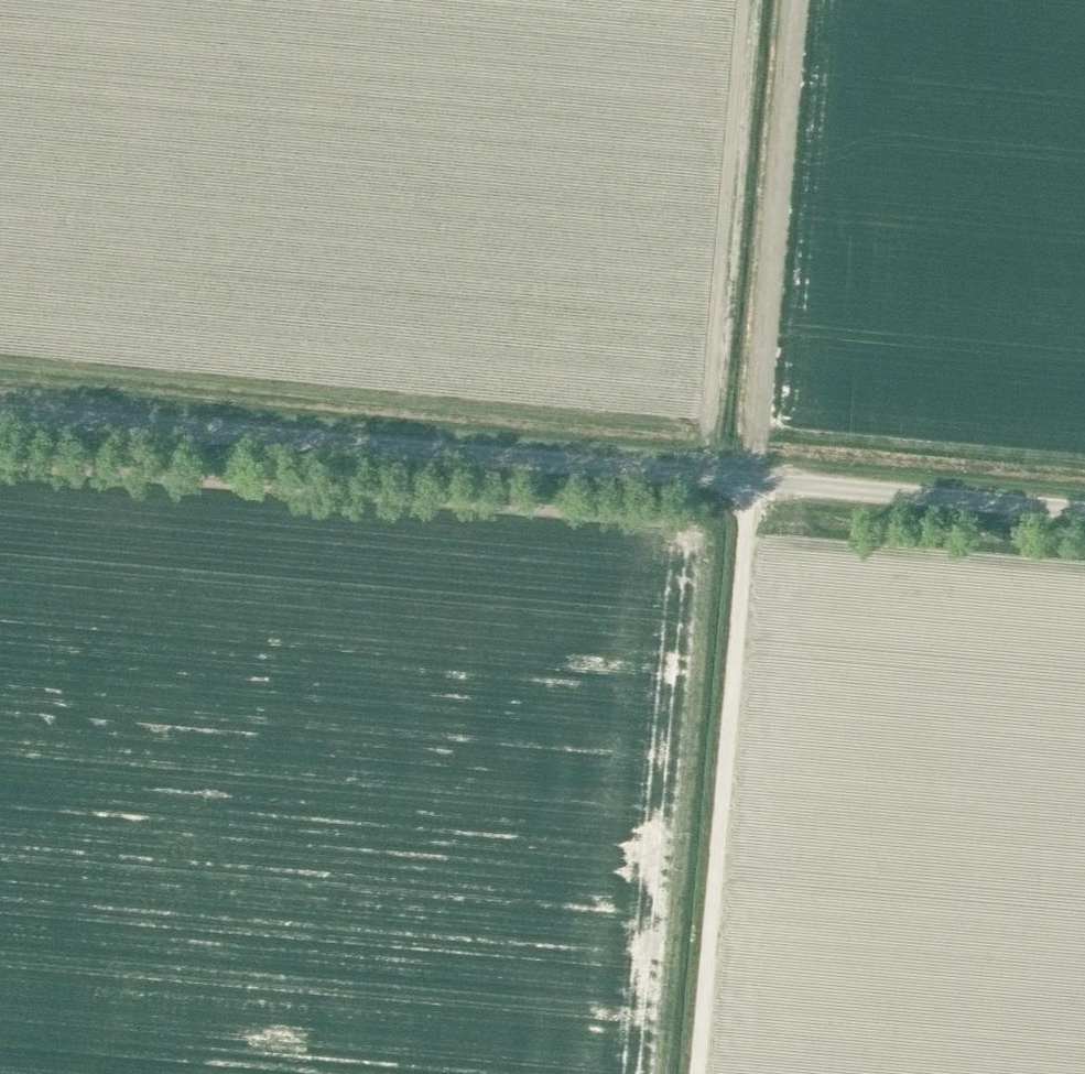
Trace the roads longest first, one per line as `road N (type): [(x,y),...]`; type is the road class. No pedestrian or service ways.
road 1 (unclassified): [(1084,506),(0,405)]

